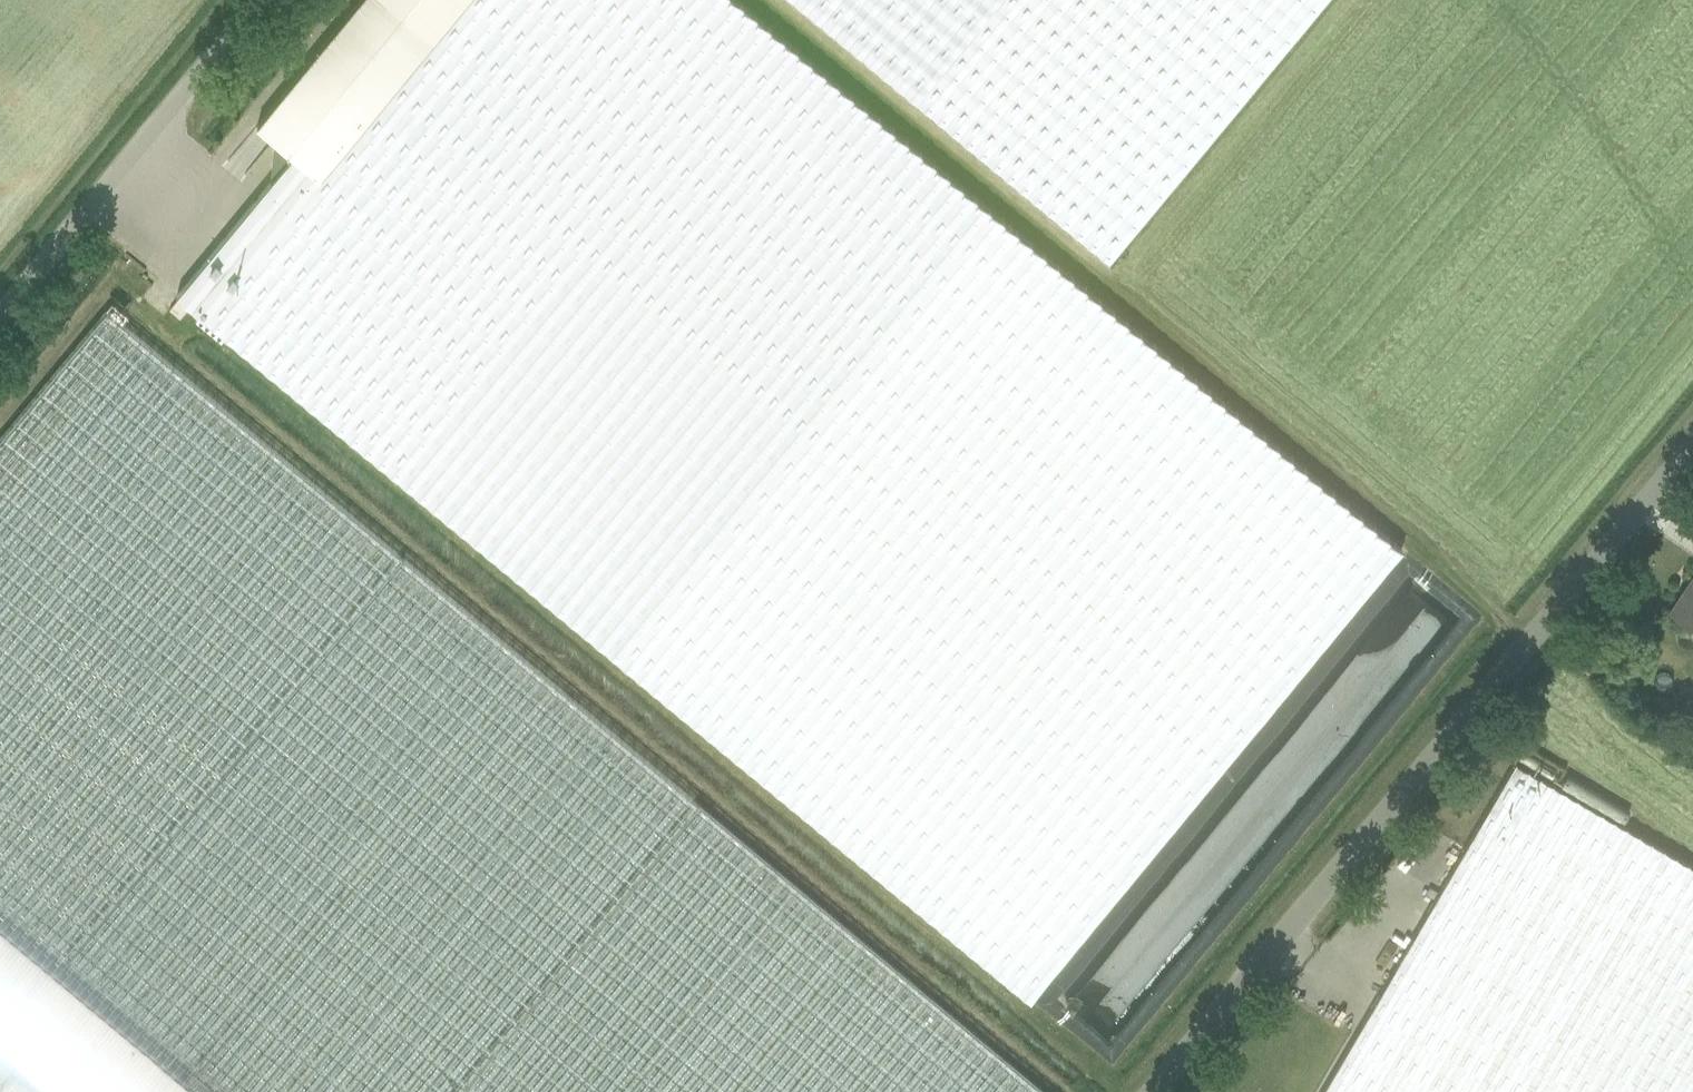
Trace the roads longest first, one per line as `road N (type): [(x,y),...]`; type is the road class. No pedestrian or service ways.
road 1 (unclassified): [(1153,1091),(1692,436)]
road 2 (unclassified): [(0,313),(256,0)]

